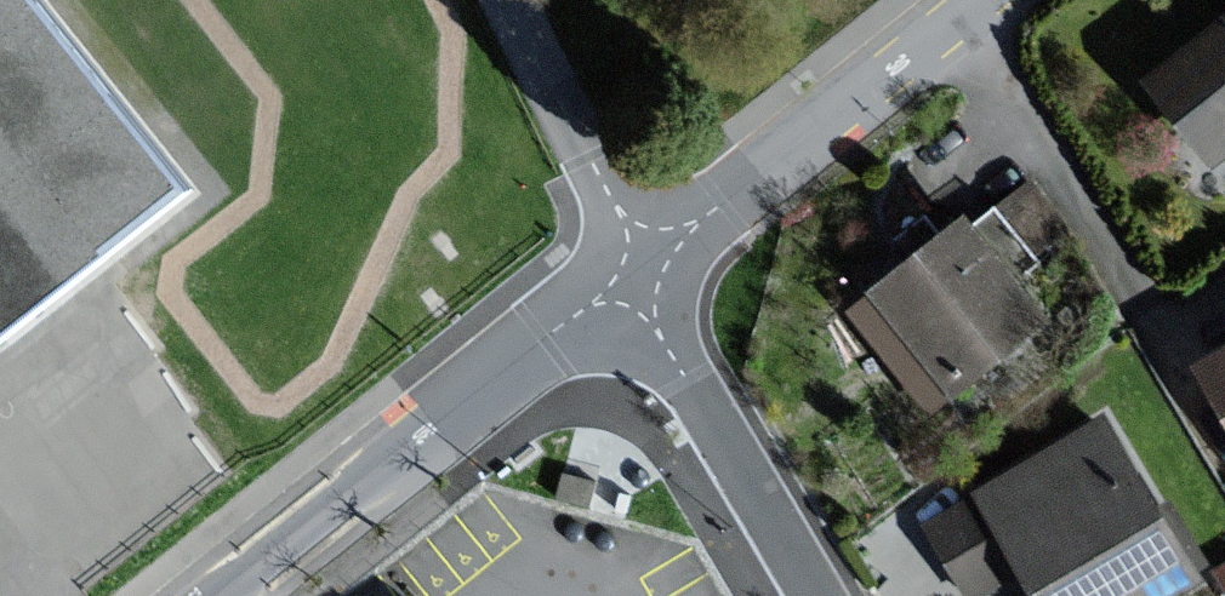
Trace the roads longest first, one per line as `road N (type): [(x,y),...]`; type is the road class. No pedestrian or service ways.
road 1 (unclassified): [(228,595),(635,277)]
road 2 (unclassified): [(635,277),(985,0)]
road 3 (residential): [(635,277),(822,595)]
road 4 (unclassified): [(503,0),(635,277)]

